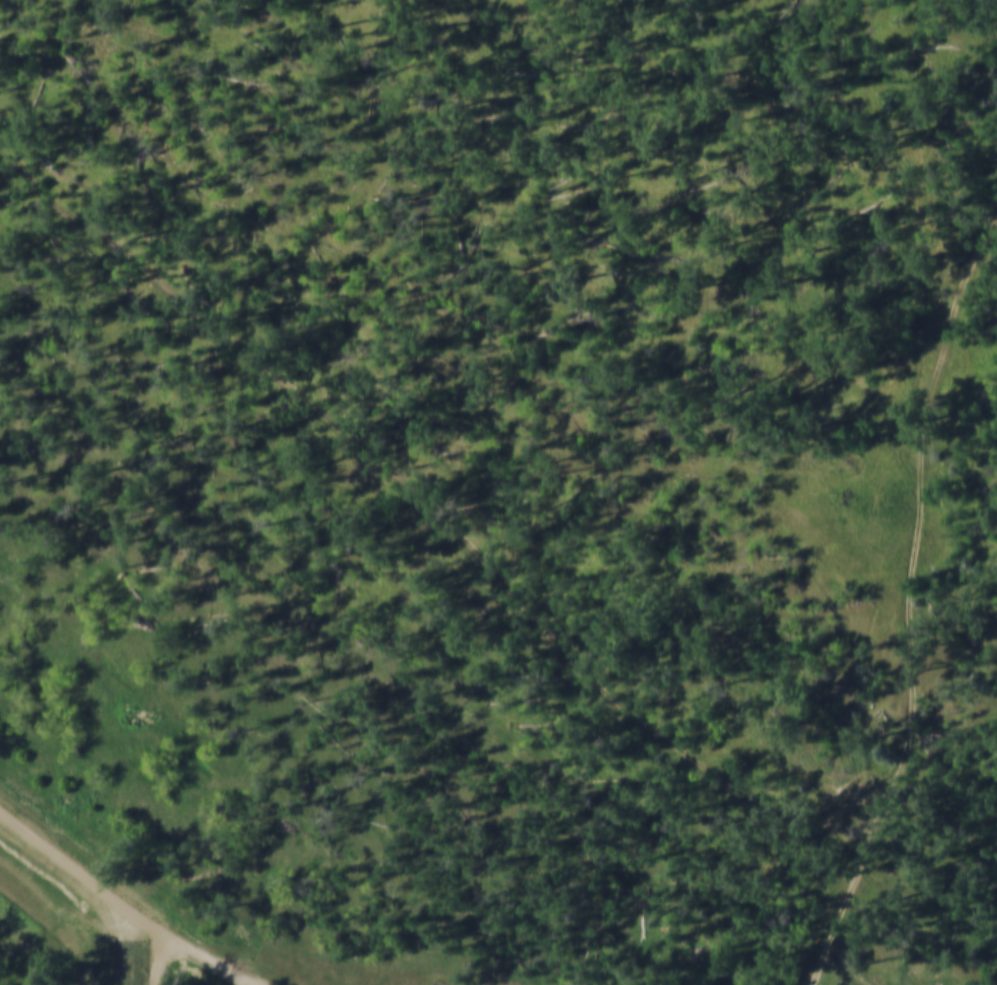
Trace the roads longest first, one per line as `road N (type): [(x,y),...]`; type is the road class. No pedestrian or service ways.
road 1 (track): [(996,224),(957,294),(924,418),(910,575),(909,732),(845,883),(750,984)]
road 2 (track): [(0,813),(143,917),(262,984)]

